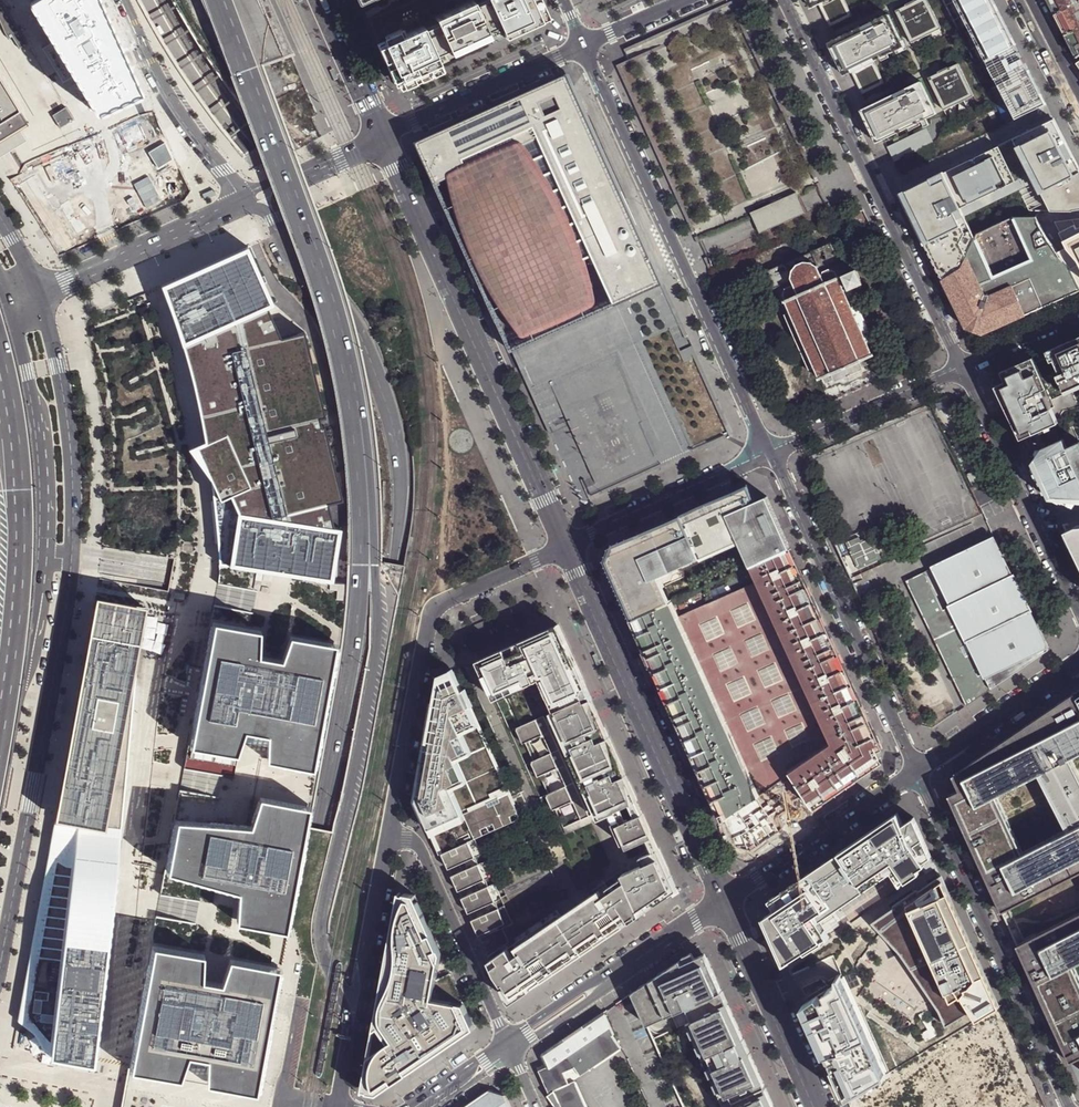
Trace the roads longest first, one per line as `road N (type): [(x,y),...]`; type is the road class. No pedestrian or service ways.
road 1 (trunk): [(298,978),(342,830),(395,562),(402,484),(393,425),(368,354),(349,322),(291,260),(274,218)]
road 2 (tertiary): [(0,965),(73,542),(67,420),(37,294)]
road 3 (motorway): [(353,1022),(318,936),(377,644),(368,458),(355,418)]
road 4 (trunk): [(298,978),(357,619),(355,418)]
road 5 (tertiary): [(10,304),(35,409),(44,505),(28,651),(0,771)]
road 6 (tertiary): [(383,138),(568,547)]
road 7 (tertiary): [(769,453),(585,44)]
road 8 (residential): [(783,0),(961,367)]
road 9 (tertiary): [(568,547),(721,902)]
road 10 (tertiary): [(388,835),(432,610),(568,547)]
road 11 (trunk): [(355,418),(329,300),(242,64)]
road 12 (tertiary): [(1069,1106),(916,772)]
road 13 (motorway): [(0,354),(21,533),(0,709)]
road 14 (tertiary): [(916,772),(769,453)]
road 15 (residential): [(961,367),(1078,613)]
road 16 (tertiary): [(721,902),(508,1045)]
road 17 (residential): [(388,835),(418,847),(508,1045)]
road 18 (residential): [(244,200),(166,97),(120,0)]
road 19 (tertiary): [(916,772),(721,902)]
road 20 (residential): [(244,200),(37,294)]
road 21 (tertiary): [(721,902),(814,1106)]
road 22 (residential): [(383,138),(585,44)]
road 23 (residential): [(568,547),(769,453)]
road 24 (residential): [(769,453),(961,367)]
road 25 (residential): [(1078,661),(916,772)]
road 26 (tertiary): [(353,1022),(388,835)]
road 27 (tertiary): [(323,0),(383,138)]
road 28 (trunk): [(275,1106),(298,978)]
road 29 (residential): [(961,367),(1078,314)]
road 30 (residential): [(1078,108),(1023,0)]

